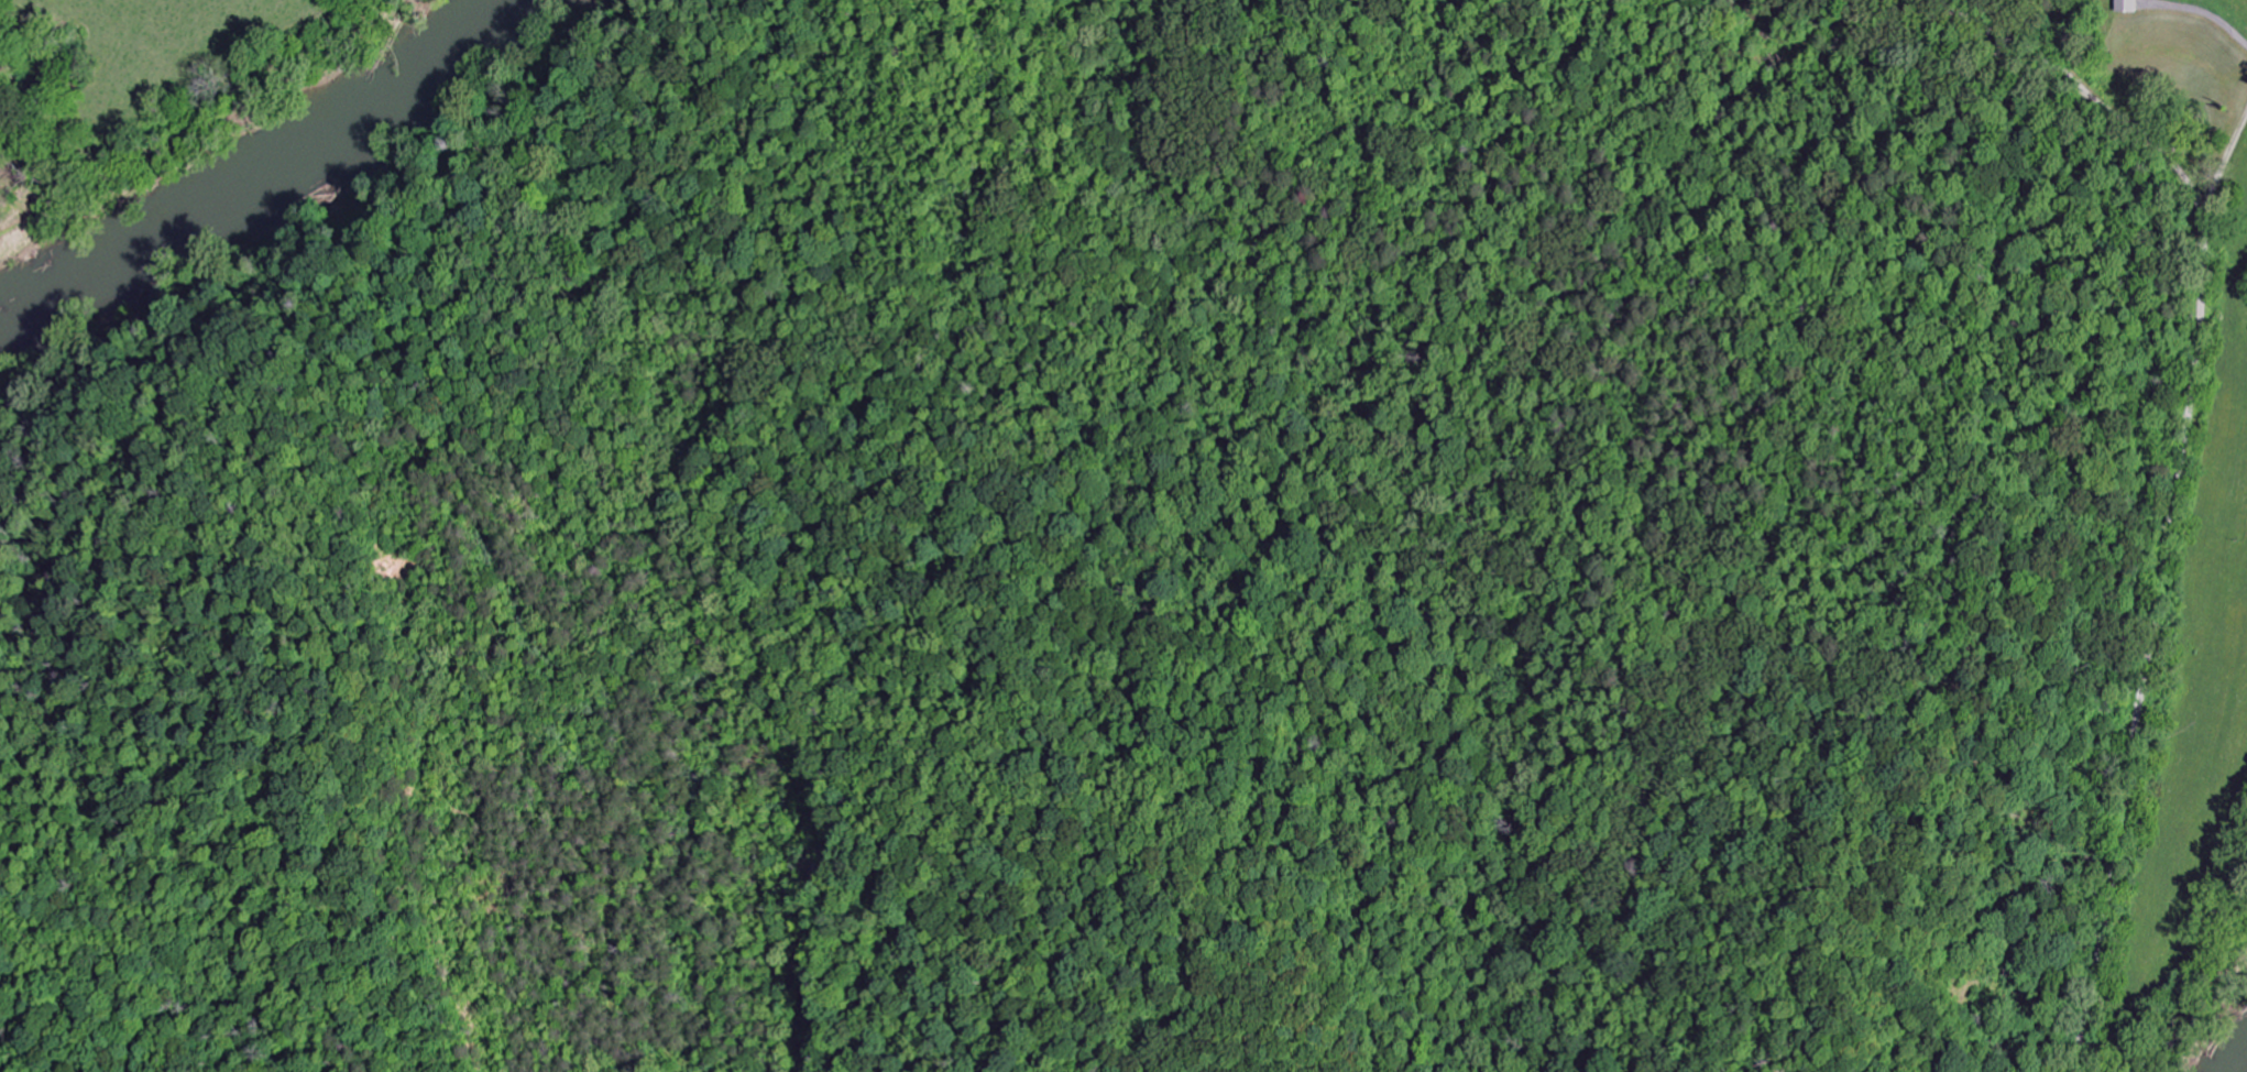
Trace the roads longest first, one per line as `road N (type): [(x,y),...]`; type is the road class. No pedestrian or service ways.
road 1 (residential): [(2071,1071),(2112,887),(2201,340),(2206,203),(2246,125)]
road 2 (residential): [(1946,0),(2058,62),(2210,194)]

